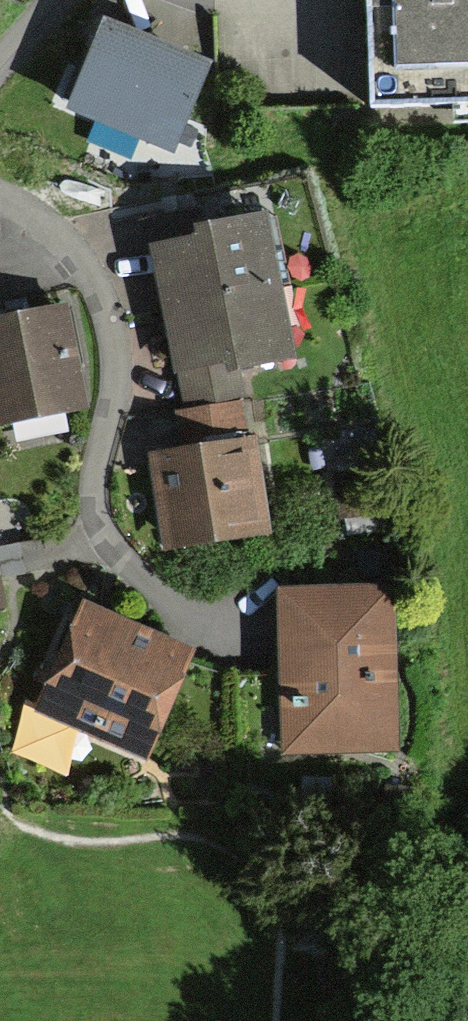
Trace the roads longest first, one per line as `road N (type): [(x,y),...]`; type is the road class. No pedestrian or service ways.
road 1 (residential): [(252,627),(175,609),(102,531),(92,491),(115,377),(106,312),(83,260),(39,213),(0,191)]

